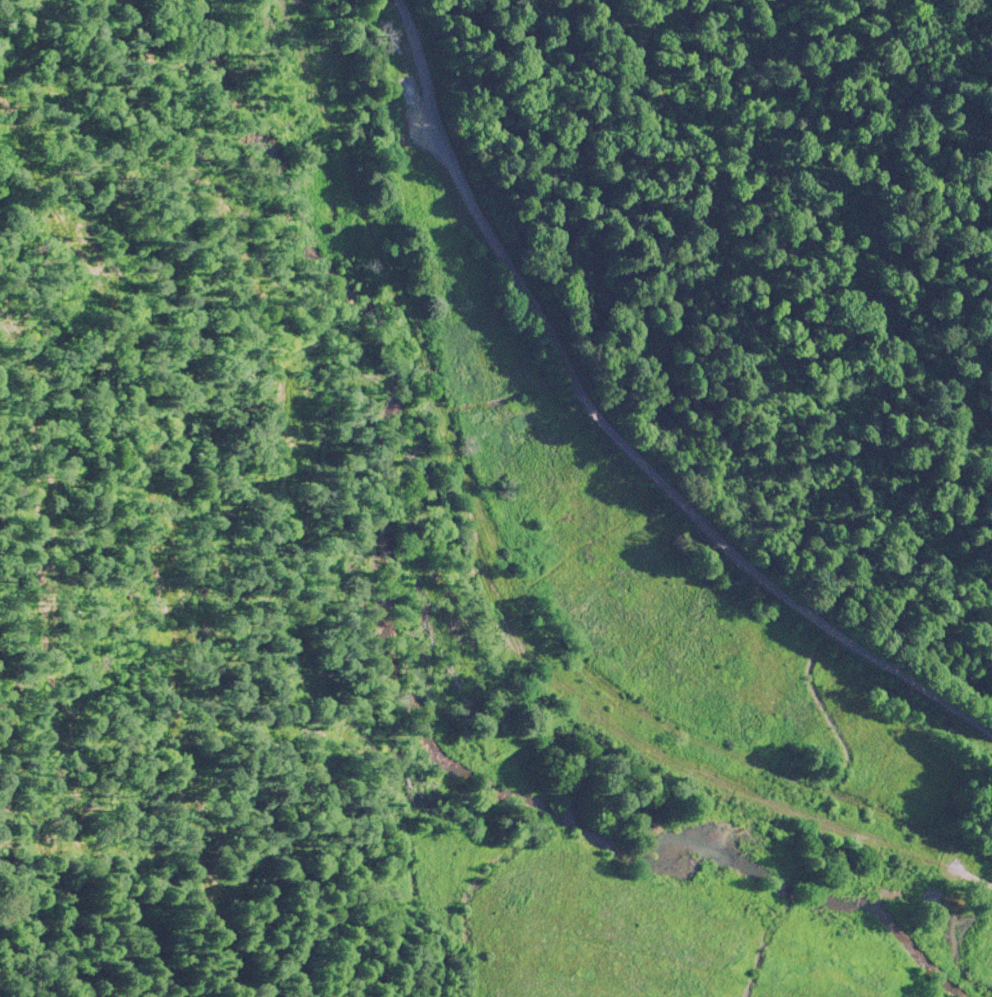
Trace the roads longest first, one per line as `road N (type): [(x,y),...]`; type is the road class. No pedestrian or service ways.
road 1 (residential): [(991,728),(760,570),(608,424),(461,176),(401,0)]

